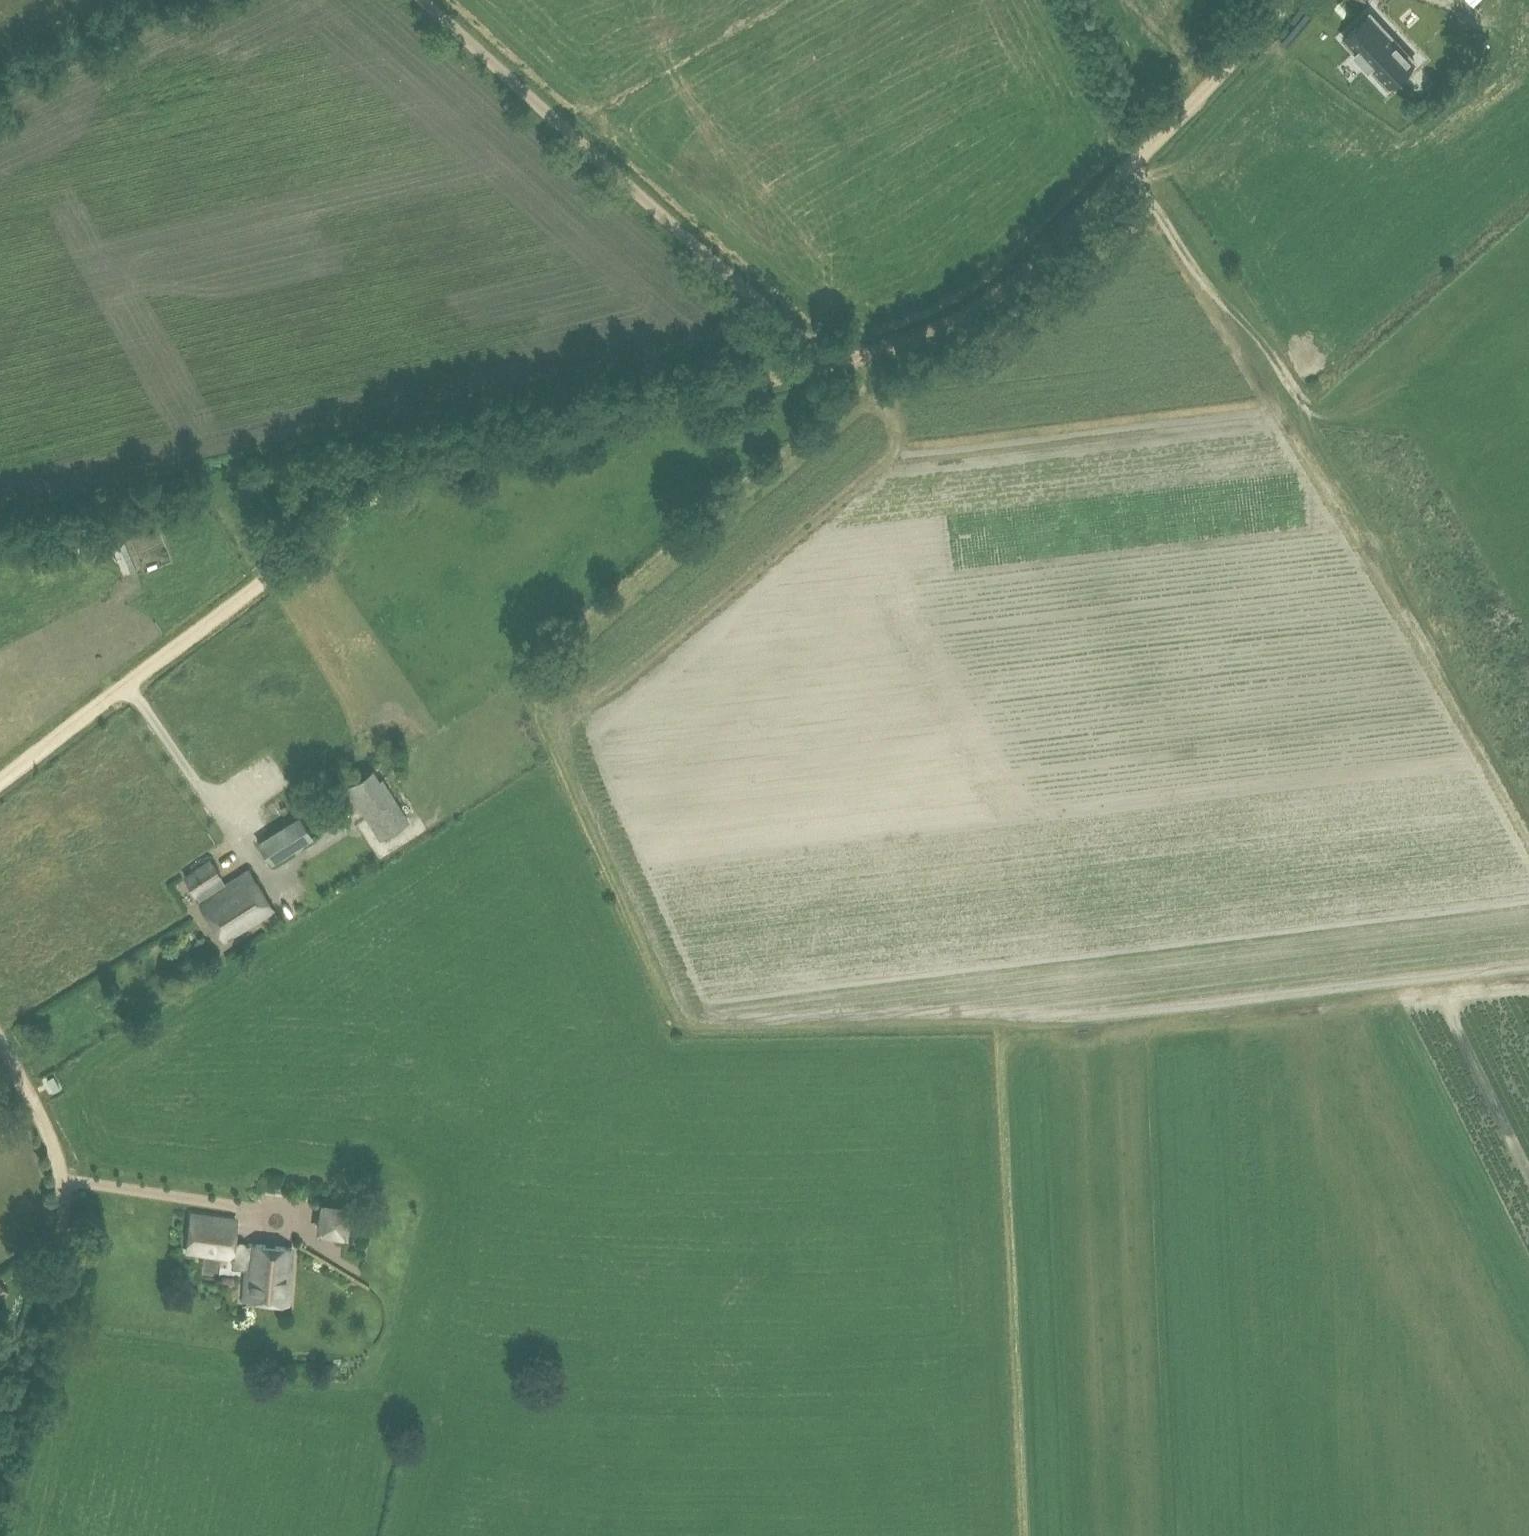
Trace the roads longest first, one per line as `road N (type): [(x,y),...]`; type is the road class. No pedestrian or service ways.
road 1 (track): [(0,779),(428,461),(862,357),(982,310),(1058,250),(1287,0)]
road 2 (track): [(425,0),(826,366)]
road 3 (track): [(0,1446),(59,1266),(65,1227),(65,1185),(46,1126),(0,1039)]

